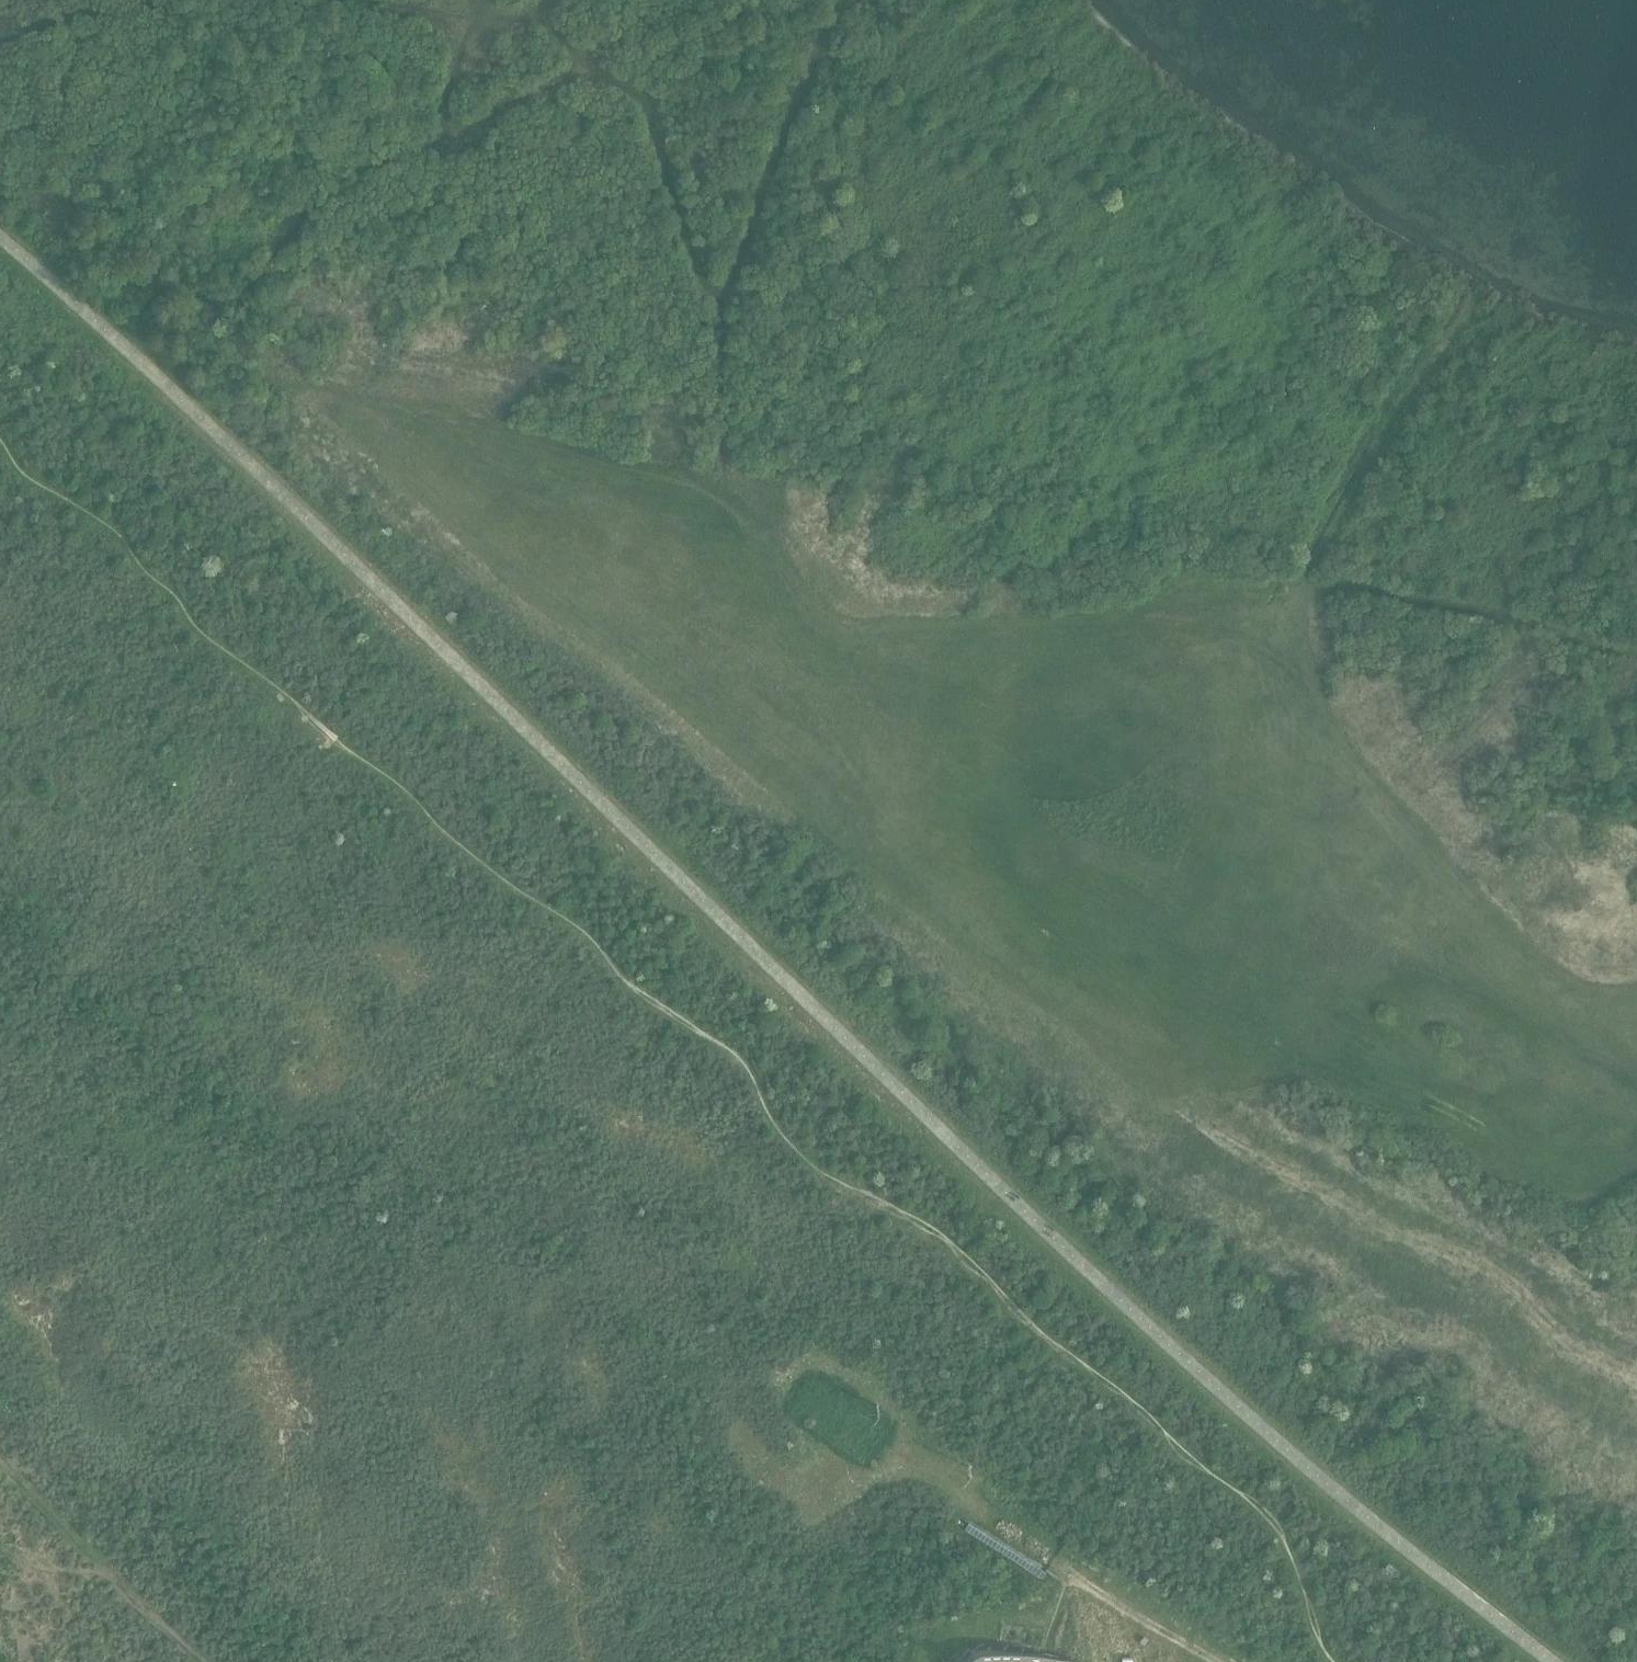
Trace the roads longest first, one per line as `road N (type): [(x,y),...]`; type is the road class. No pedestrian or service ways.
road 1 (track): [(0,1461),(109,1573)]
road 2 (track): [(109,1573),(206,1661)]

